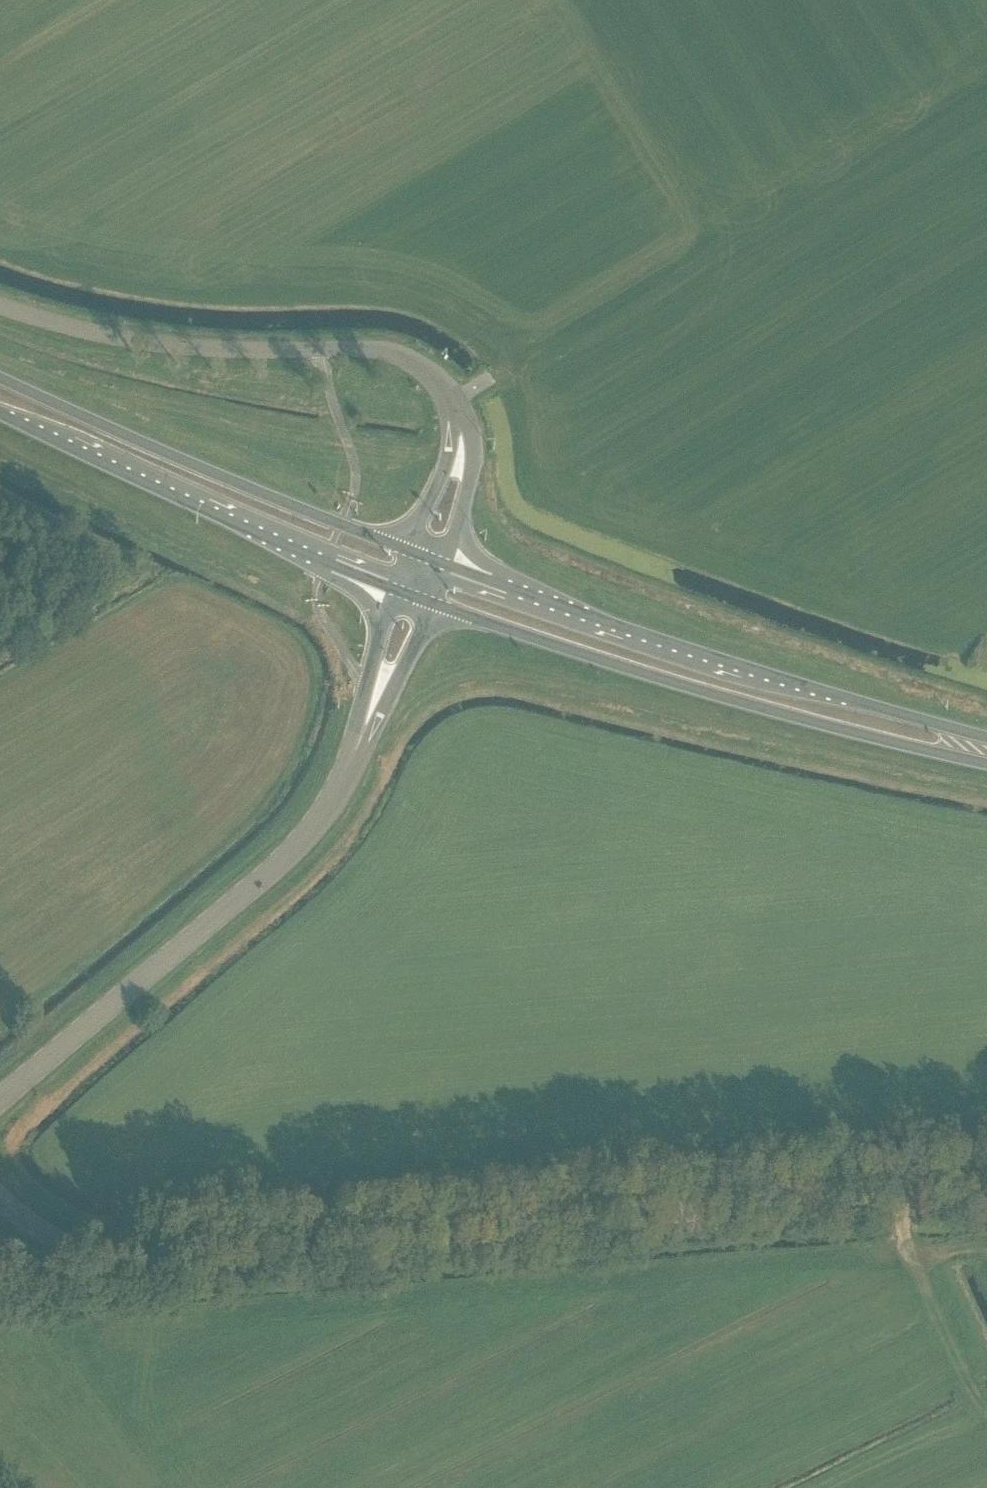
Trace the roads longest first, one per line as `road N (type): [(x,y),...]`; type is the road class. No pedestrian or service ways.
road 1 (unclassified): [(986,1183),(145,1258),(63,1243),(0,1200)]
road 2 (trunk): [(433,604),(705,692),(986,765)]
road 3 (trunk): [(986,738),(751,670),(447,566)]
road 4 (tertiary): [(0,1100),(292,852),(329,809),(361,739)]
road 5 (unclassified): [(455,411),(424,369),(380,350),(175,346),(0,305)]
road 6 (trunk): [(409,551),(124,439),(0,379)]
road 7 (trunk): [(0,414),(394,590)]
road 8 (unclassified): [(447,566),(474,458),(468,420),(455,411)]
road 9 (tertiary): [(394,590),(356,722),(361,739)]
road 10 (tertiary): [(361,739),(374,728),(433,604)]
road 11 (track): [(0,499),(135,563)]
road 12 (unclassified): [(455,411),(444,472),(409,551)]

